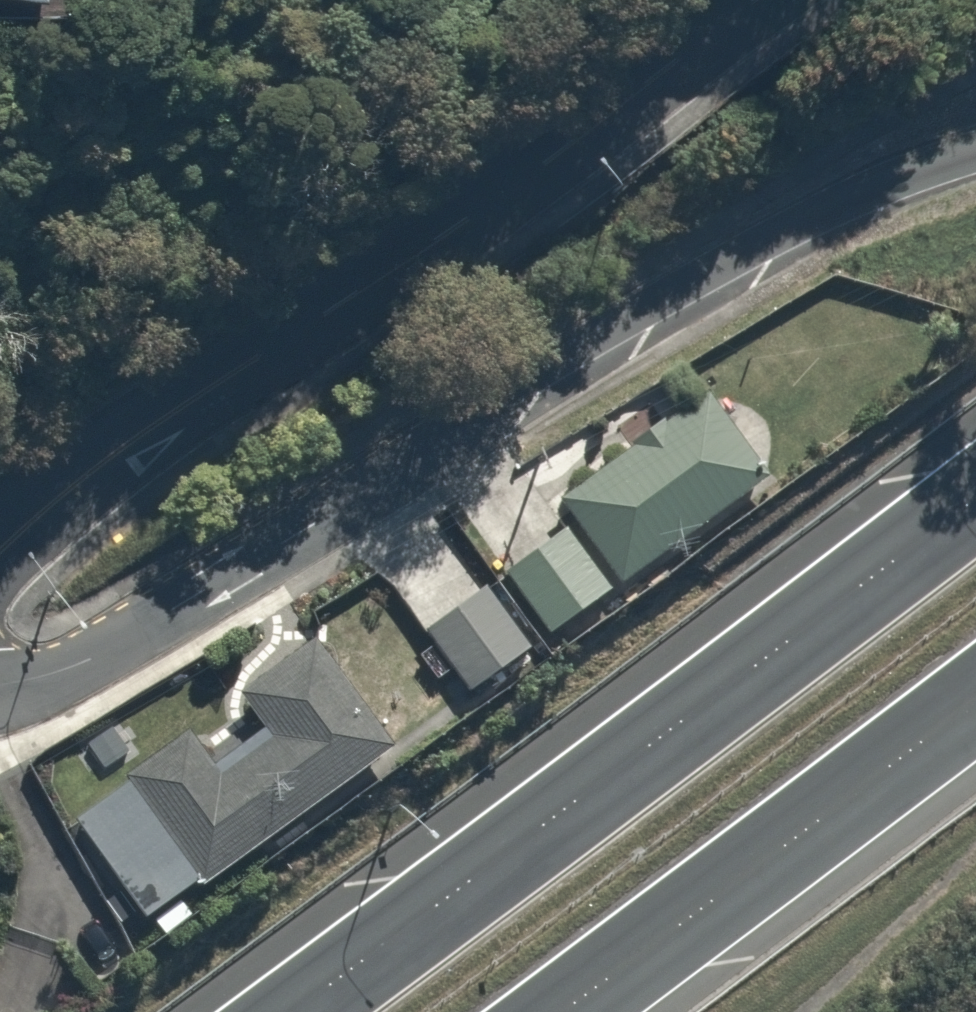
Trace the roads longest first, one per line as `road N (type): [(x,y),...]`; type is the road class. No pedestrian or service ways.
road 1 (residential): [(761,0),(500,189),(203,387),(0,548)]
road 2 (trunk): [(289,1011),(975,488)]
road 3 (residential): [(0,686),(90,662),(501,400)]
road 4 (trunk): [(501,400),(810,220),(975,157)]
road 5 (trunk): [(975,707),(567,1011)]

